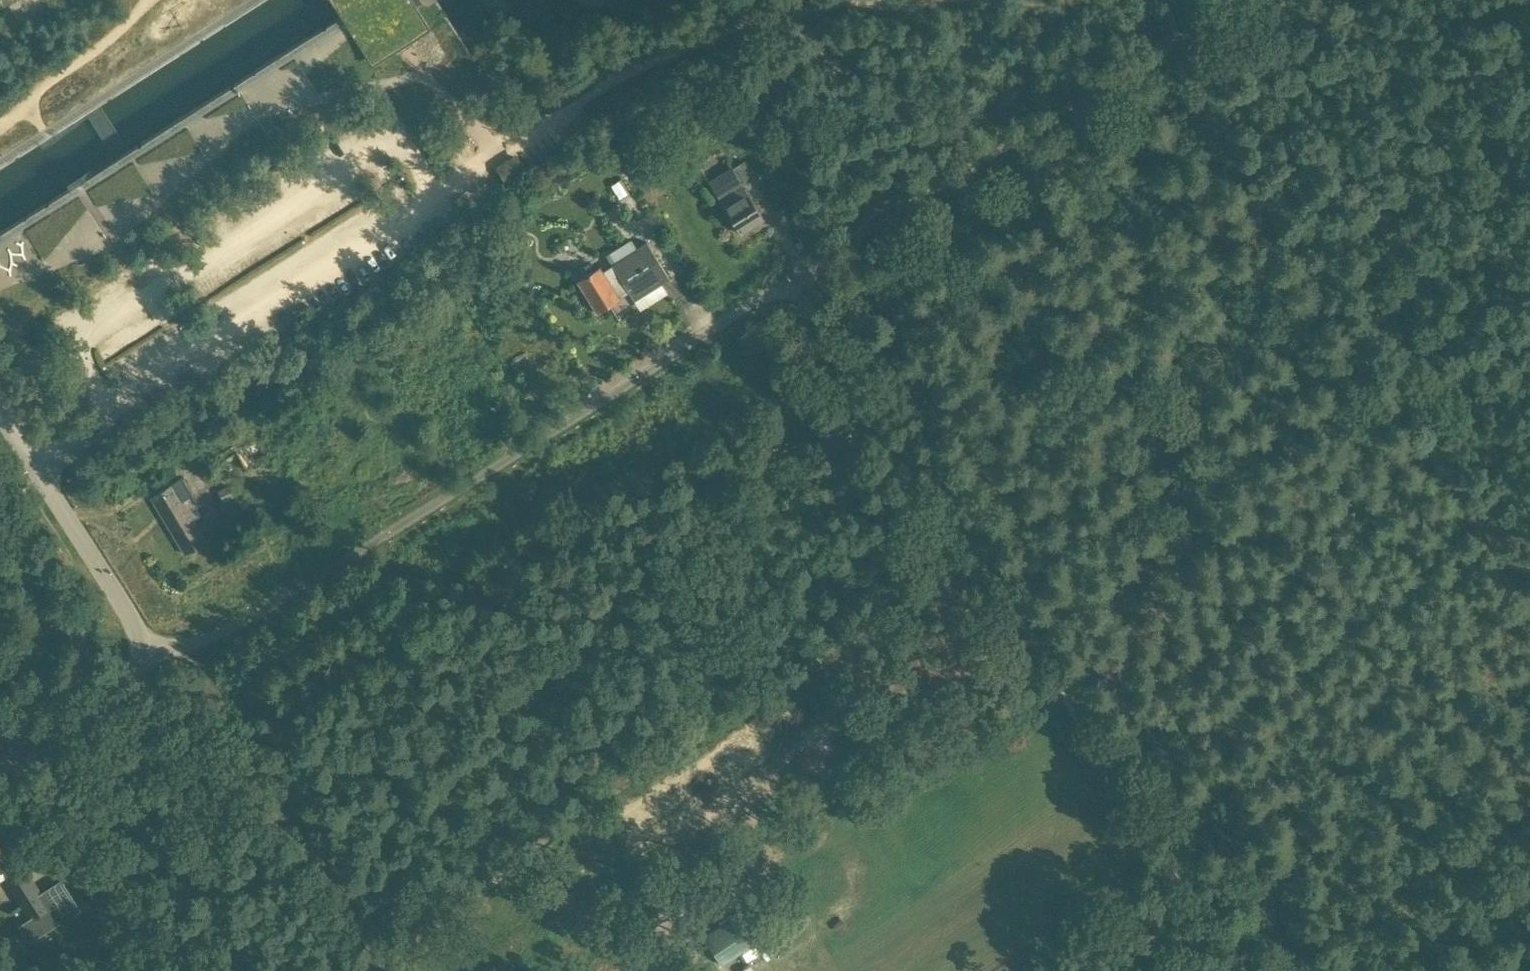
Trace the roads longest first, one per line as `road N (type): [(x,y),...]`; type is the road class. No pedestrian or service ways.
road 1 (track): [(1261,970),(1161,804),(853,339),(798,275)]
road 2 (unclassified): [(146,645),(206,638),(236,625),(798,275)]
road 3 (track): [(146,645),(196,670),(366,924),(410,970)]
road 4 (track): [(1236,0),(980,164)]
road 5 (unclassified): [(146,645),(0,408)]
road 6 (track): [(980,164),(798,275)]
road 7 (unclassified): [(0,775),(115,702),(146,645)]
road 8 (track): [(0,124),(29,109),(37,91),(150,0)]

